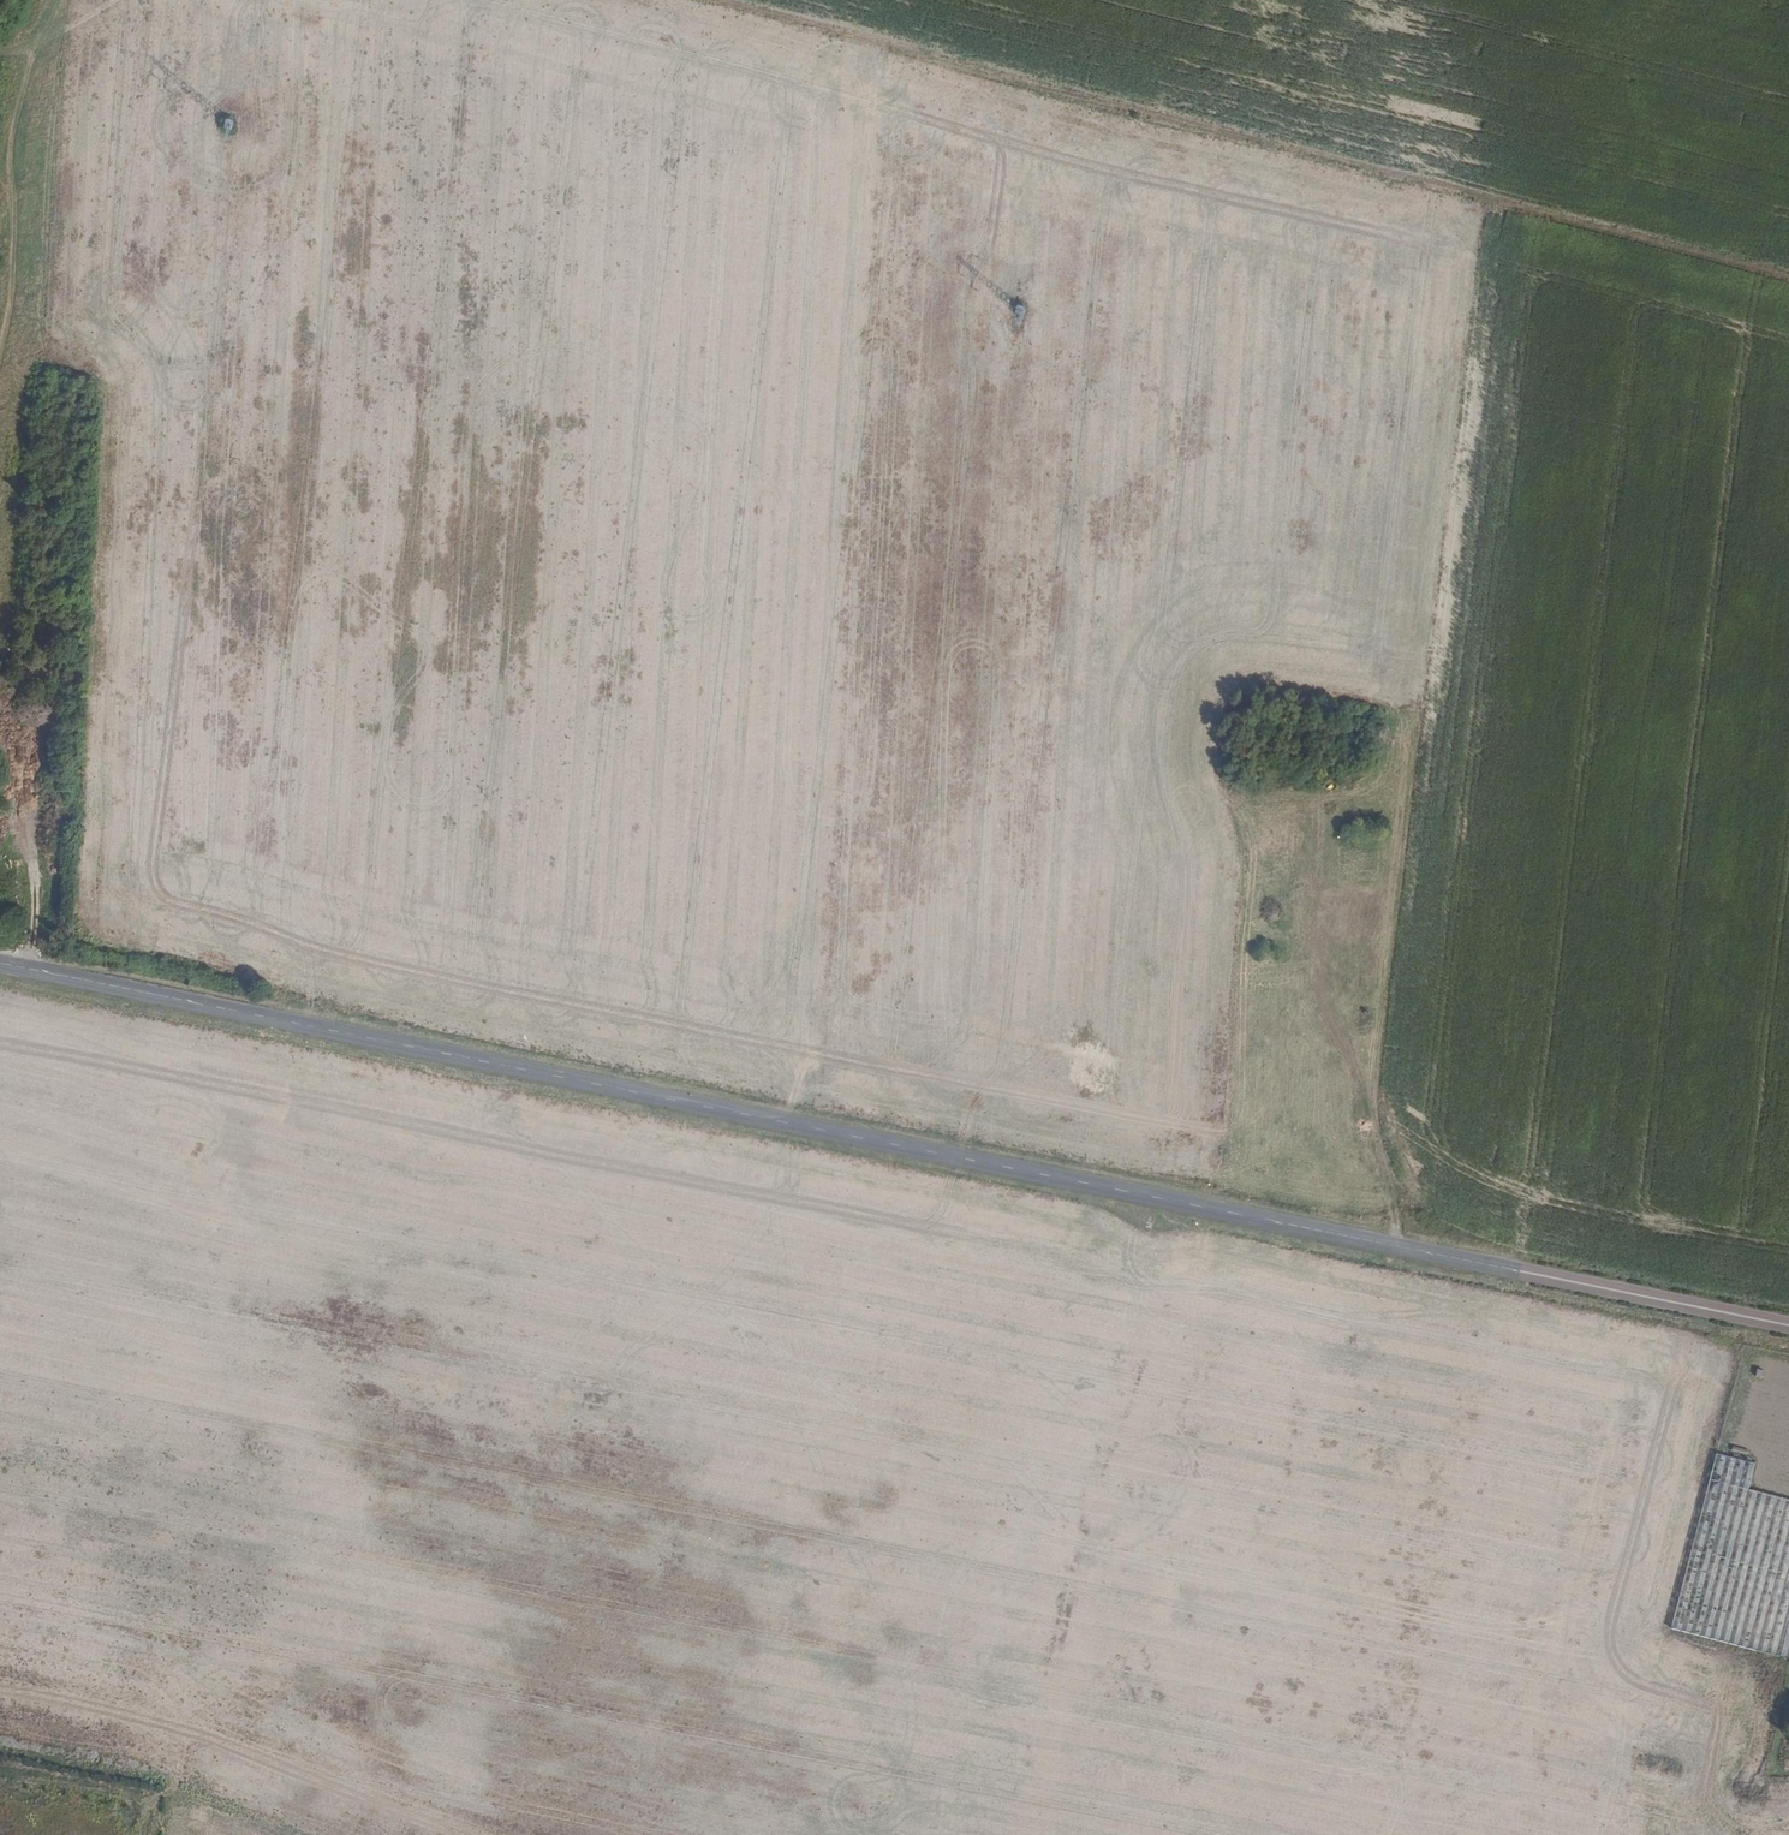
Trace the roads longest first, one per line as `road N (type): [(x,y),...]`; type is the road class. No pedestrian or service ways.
road 1 (tertiary): [(1788,1325),(0,964)]
road 2 (track): [(702,0),(1788,277)]
road 3 (track): [(0,1793),(128,1831),(172,1785),(309,1834)]

